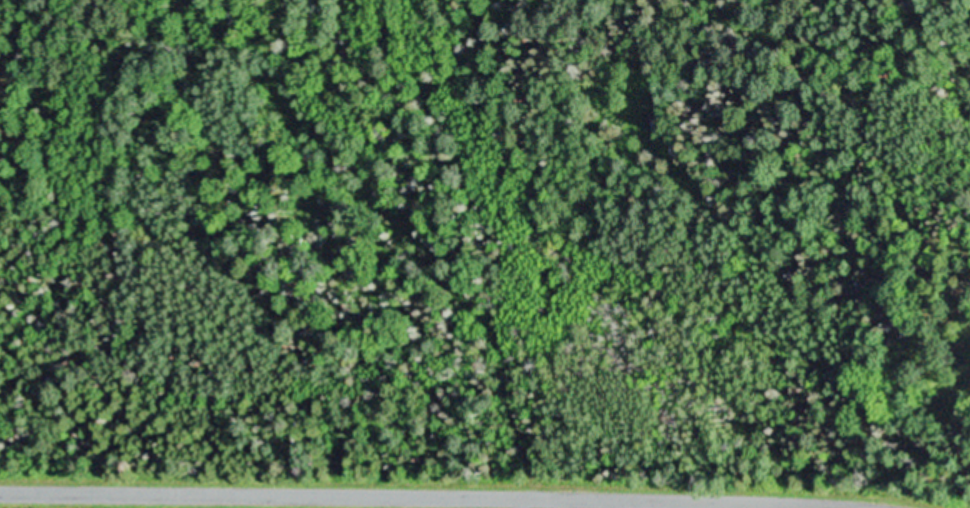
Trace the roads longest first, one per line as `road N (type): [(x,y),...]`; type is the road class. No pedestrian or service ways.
road 1 (residential): [(869,507),(0,492)]
road 2 (track): [(518,507),(528,459),(509,401),(498,323),(280,88)]

